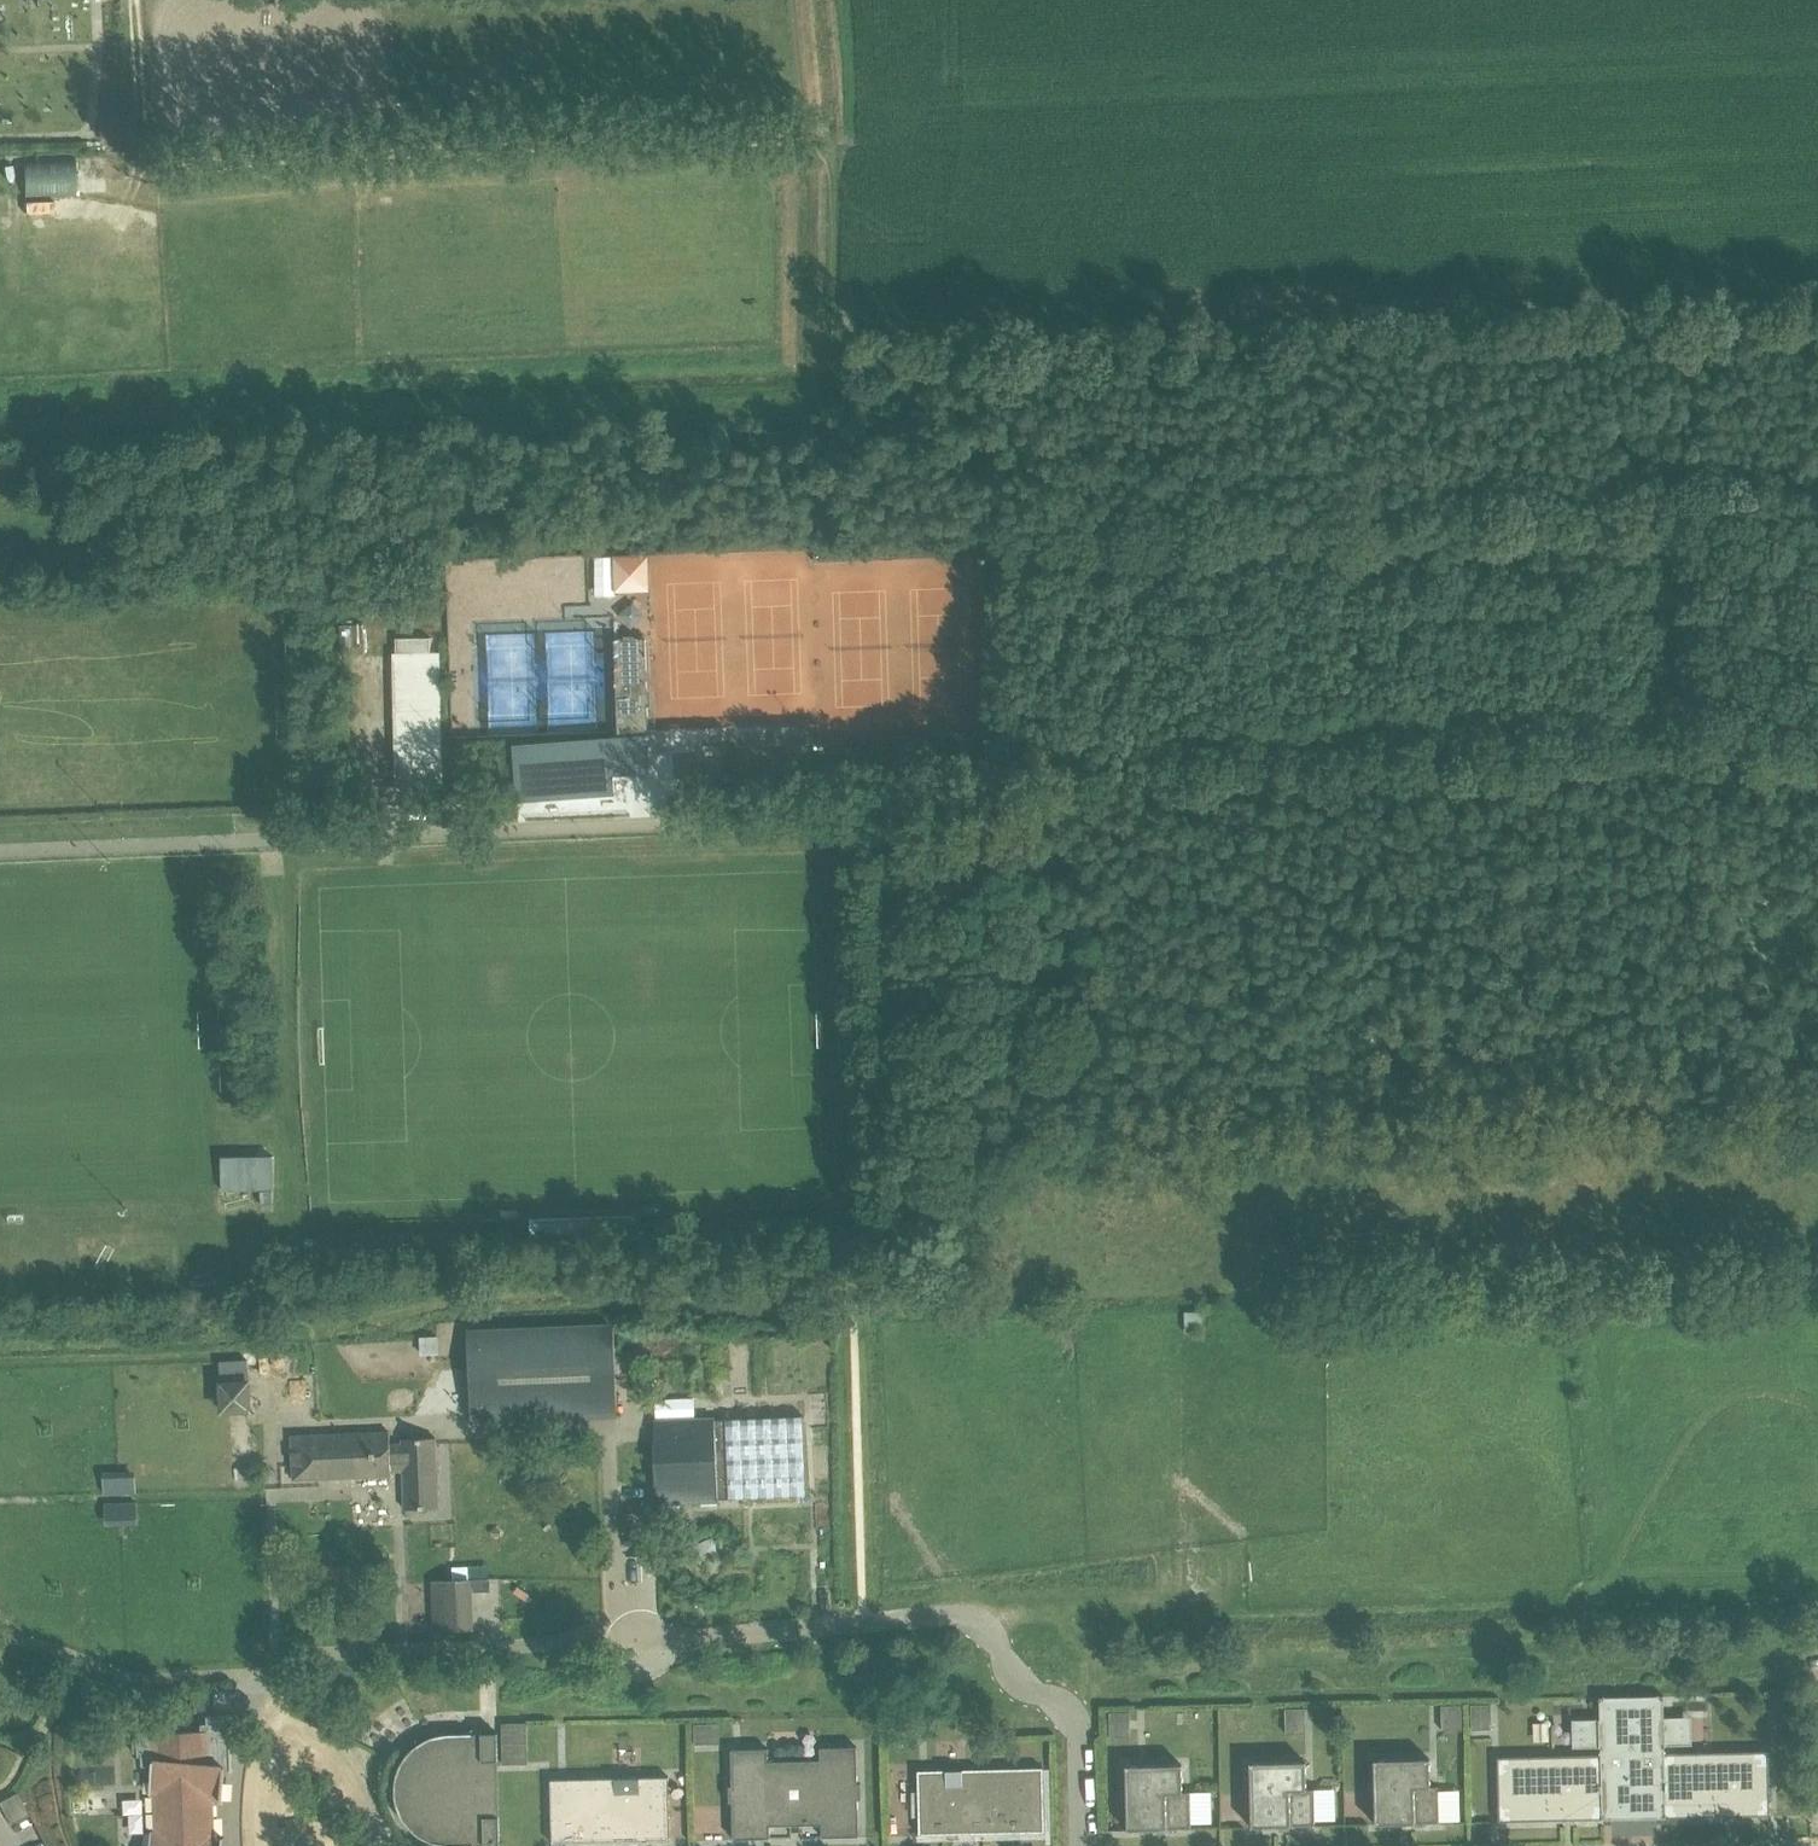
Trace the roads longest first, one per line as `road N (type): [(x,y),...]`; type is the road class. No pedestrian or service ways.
road 1 (unclassified): [(893,813),(0,852)]
road 2 (residential): [(1082,1740),(1064,1700),(1009,1676),(983,1621),(948,1614),(862,1622)]
road 3 (residential): [(625,1616),(644,1637),(662,1640),(862,1622)]
road 4 (residential): [(235,1845),(236,1779),(260,1674)]

